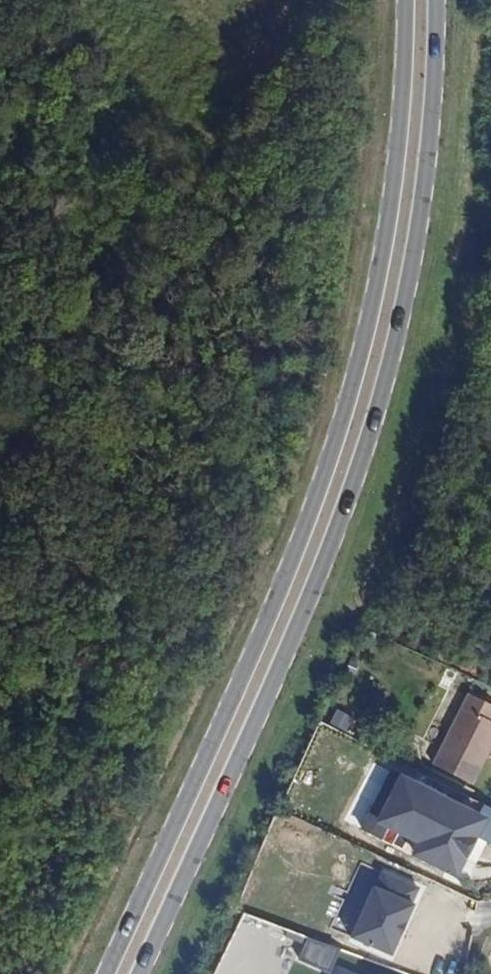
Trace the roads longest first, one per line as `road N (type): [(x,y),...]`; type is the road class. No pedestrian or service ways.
road 1 (primary): [(403,0),(395,171),(374,308),(325,467),(105,973)]
road 2 (primary): [(139,973),(339,523),(391,360),(428,197),(436,0)]

